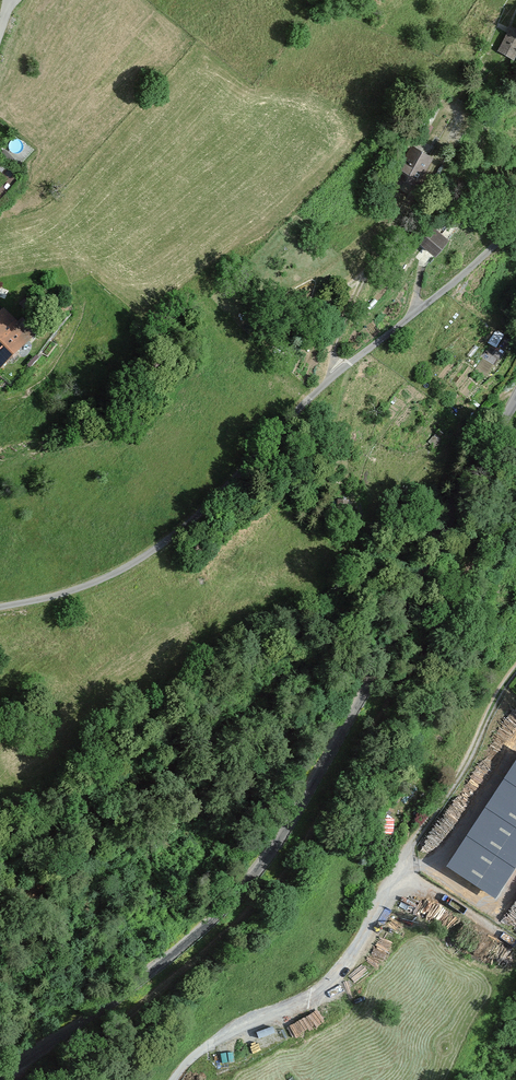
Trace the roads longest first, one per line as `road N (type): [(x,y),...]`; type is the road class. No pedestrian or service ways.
road 1 (unclassified): [(515,401),(447,520),(392,647),(266,860),(187,943),(0,1075)]
road 2 (unclassified): [(0,607),(108,577),(179,531),(231,488),(311,396),(515,228)]
road 3 (track): [(174,1079),(212,1041),(290,1004),(339,966),(515,670)]

